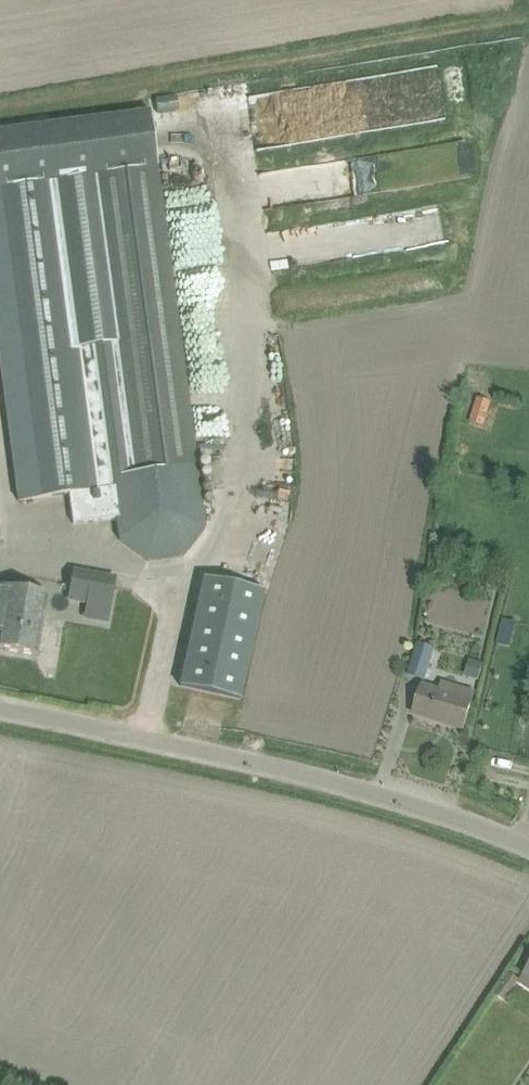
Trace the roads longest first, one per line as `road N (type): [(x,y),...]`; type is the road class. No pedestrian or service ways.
road 1 (unclassified): [(528,847),(302,774),(0,711)]
road 2 (track): [(0,106),(528,17)]

